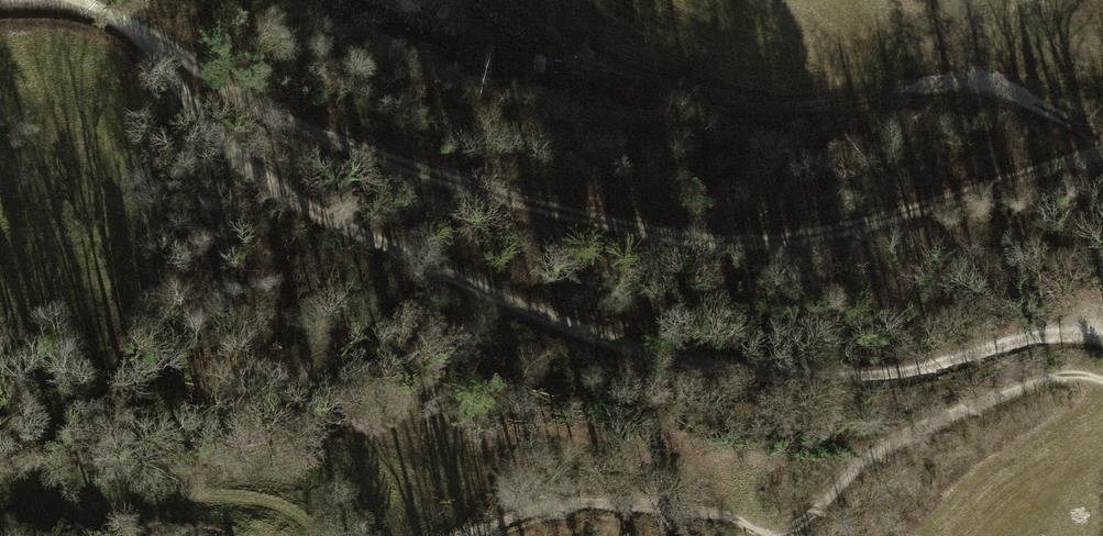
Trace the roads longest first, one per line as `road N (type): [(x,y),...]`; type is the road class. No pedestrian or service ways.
road 1 (track): [(158,37),(203,114),(275,193),(618,347),(799,380),(924,375),(1039,338),(1102,338)]
road 2 (track): [(158,37),(267,116),(487,202),(685,238),(850,231),(1102,154)]

